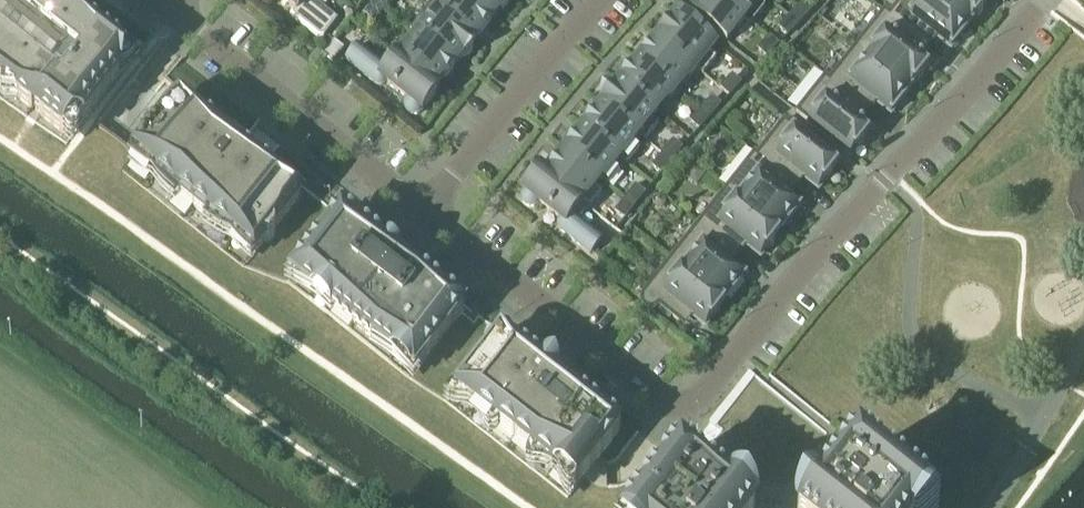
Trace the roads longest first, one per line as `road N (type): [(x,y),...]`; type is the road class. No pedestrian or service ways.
road 1 (residential): [(425,210),(649,390),(705,393),(1044,0)]
road 2 (residential): [(171,7),(425,210)]
road 3 (residential): [(425,210),(601,0)]

